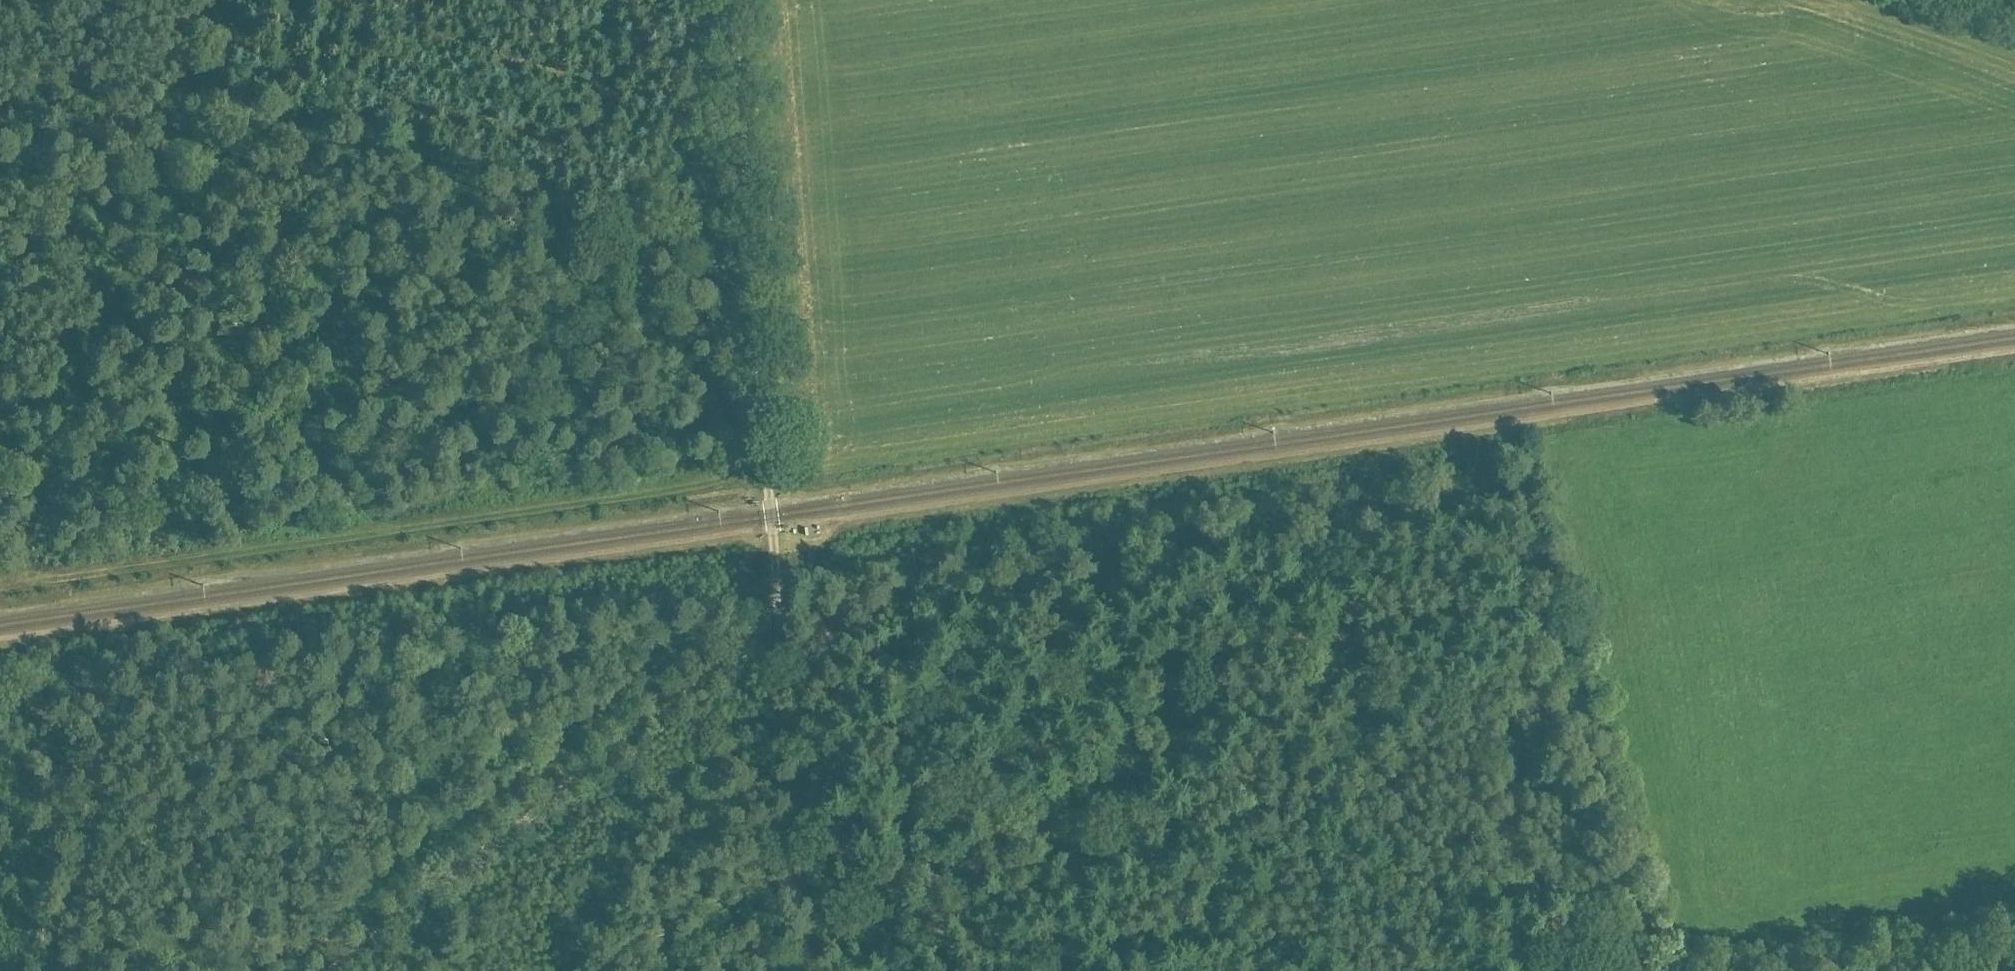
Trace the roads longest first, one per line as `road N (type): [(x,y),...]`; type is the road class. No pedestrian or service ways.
road 1 (track): [(207,0),(22,586),(766,483)]
road 2 (track): [(808,970),(775,628),(739,0)]
road 3 (track): [(775,628),(334,970)]

